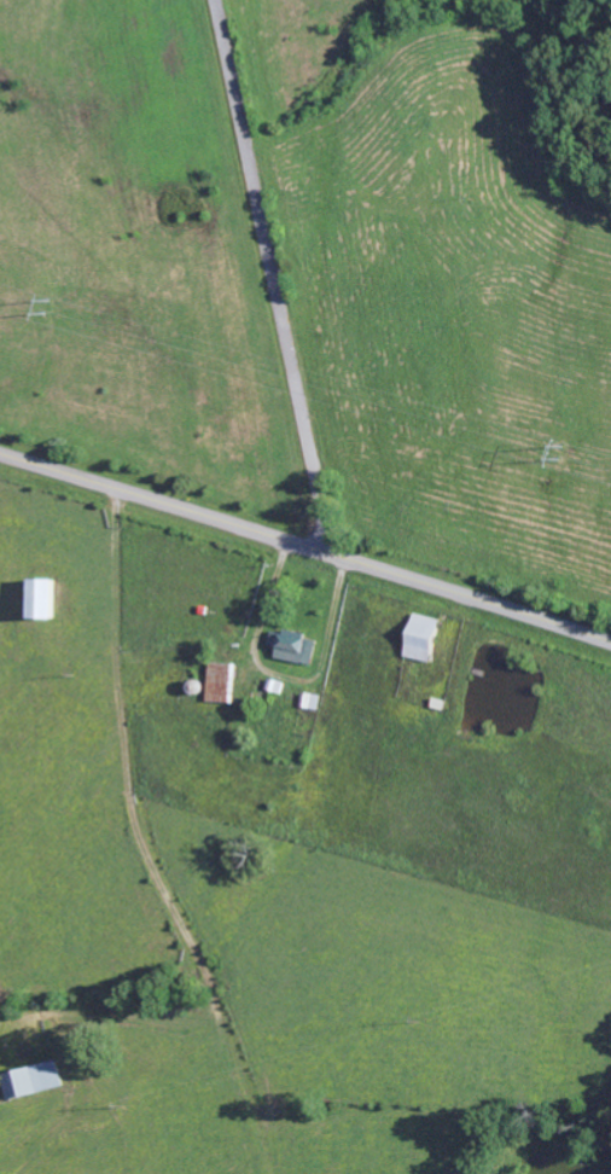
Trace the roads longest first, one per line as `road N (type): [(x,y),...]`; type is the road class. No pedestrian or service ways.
road 1 (secondary): [(0,454),(610,641)]
road 2 (residential): [(326,553),(318,469),(219,0)]

